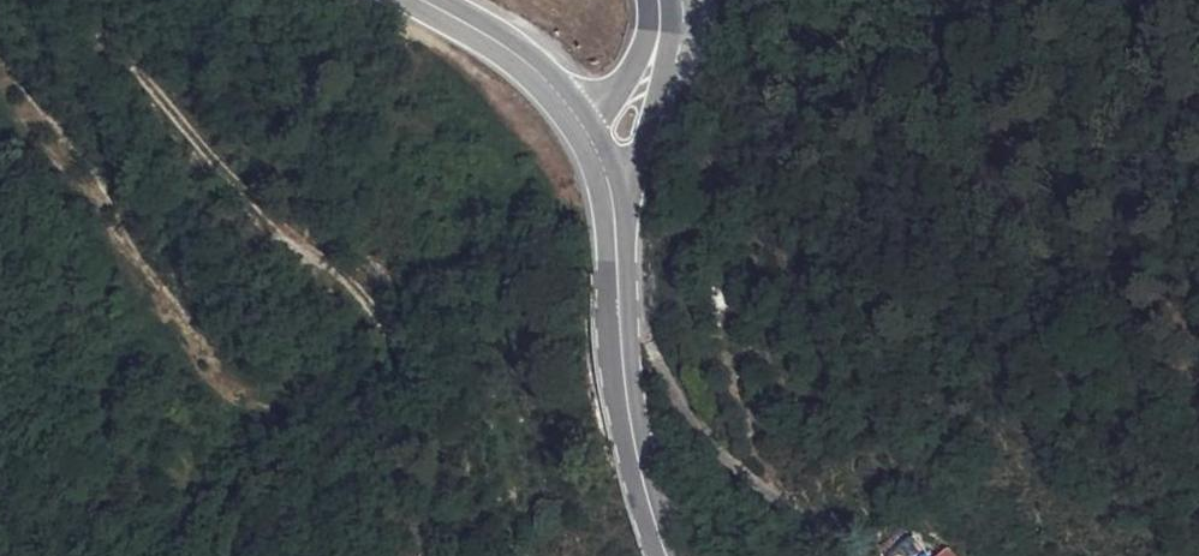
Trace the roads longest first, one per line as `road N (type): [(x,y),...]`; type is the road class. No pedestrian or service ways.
road 1 (track): [(423,555),(426,443),(408,355),(264,222),(75,0)]
road 2 (secondary): [(670,555),(636,431),(613,201),(598,151)]
road 3 (secondary): [(598,151),(518,60),(407,0)]
road 4 (tertiary): [(598,151),(623,130),(657,55),(658,0)]

